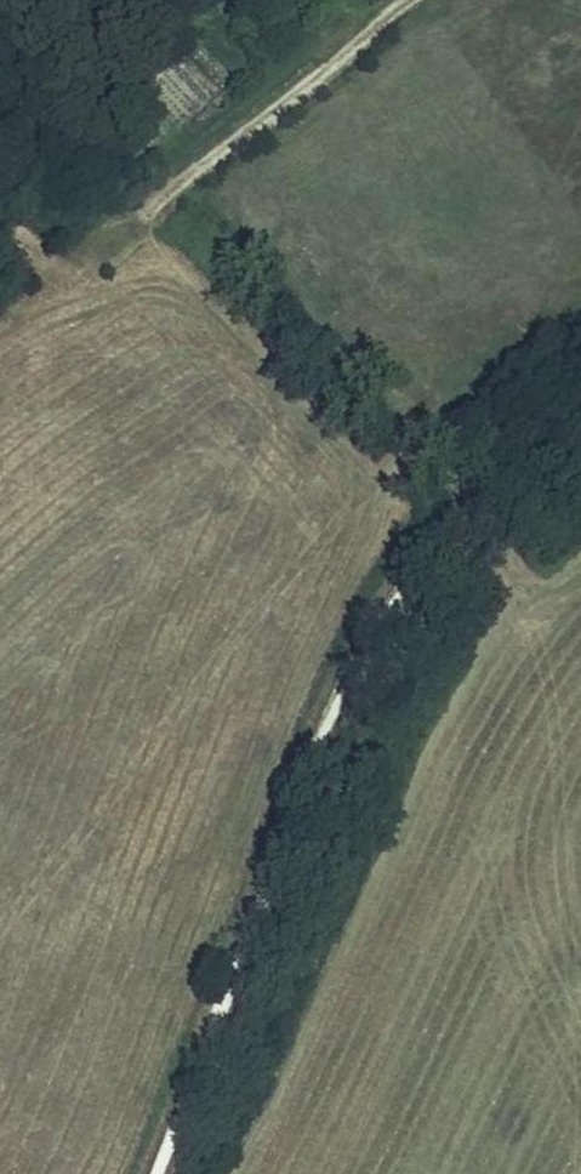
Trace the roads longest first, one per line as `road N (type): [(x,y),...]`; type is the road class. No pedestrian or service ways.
road 1 (track): [(419,0),(344,74),(151,208),(152,253),(340,462),(376,476),(415,460),(580,346)]

